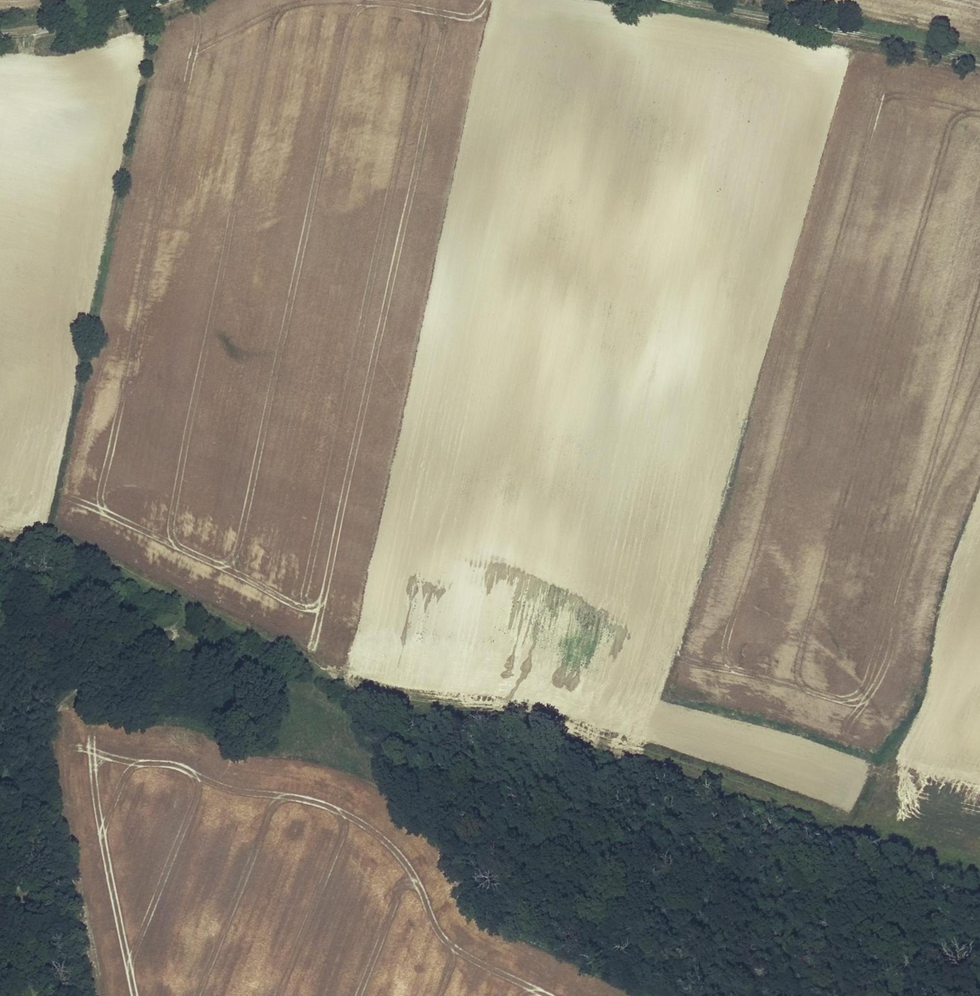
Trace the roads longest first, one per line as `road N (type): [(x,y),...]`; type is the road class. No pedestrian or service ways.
road 1 (track): [(695,0),(979,60)]
road 2 (track): [(0,36),(152,0)]

